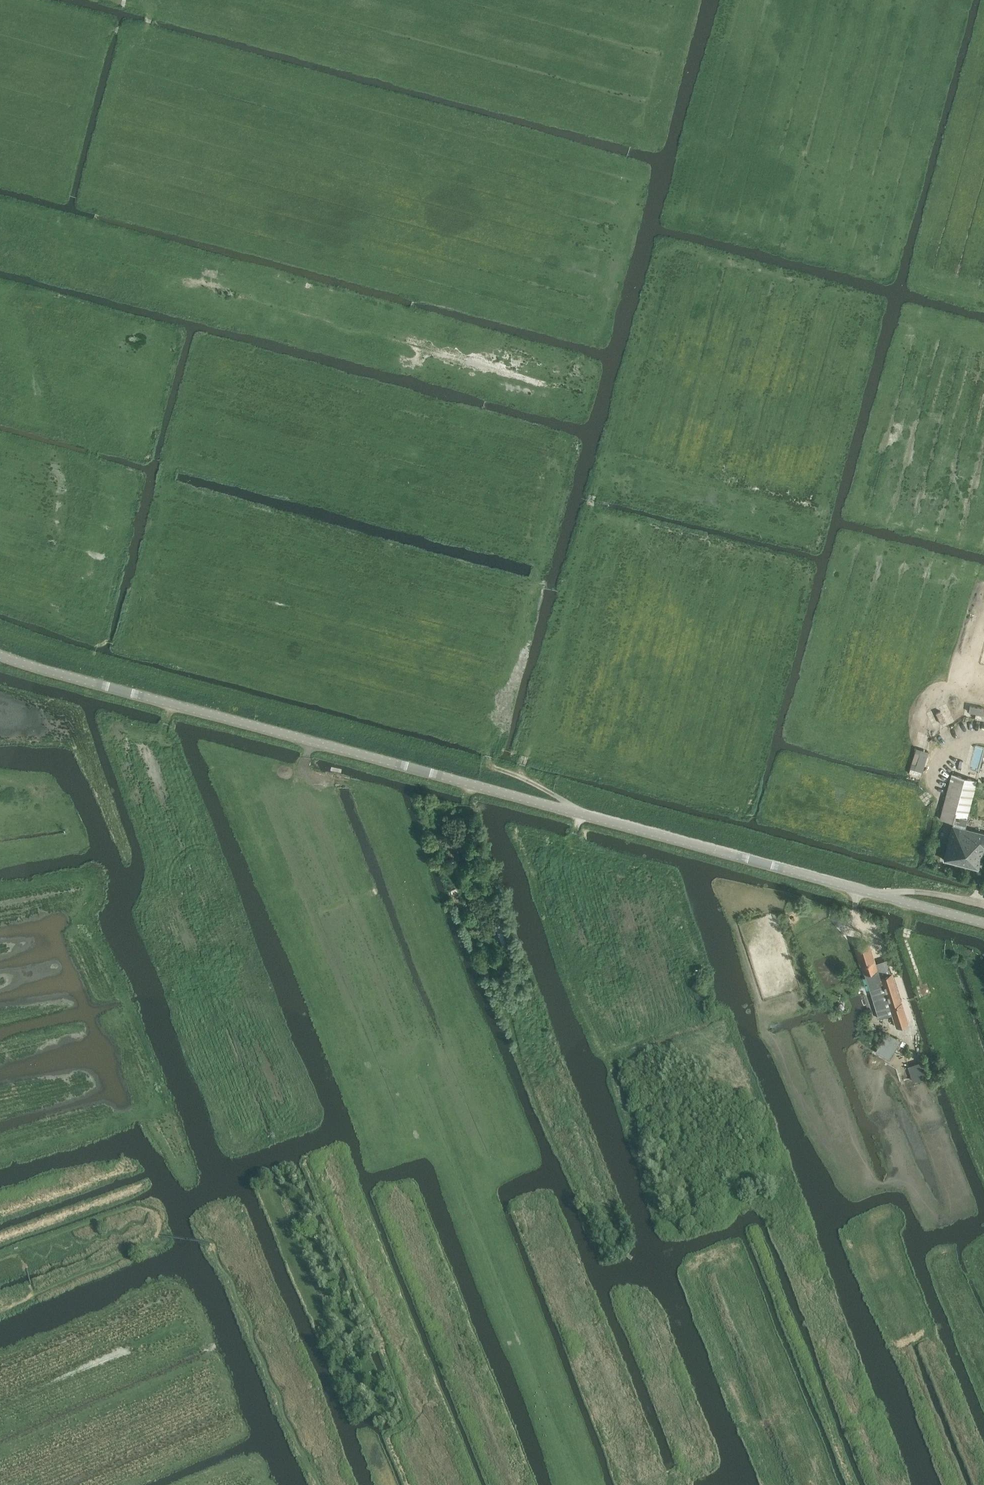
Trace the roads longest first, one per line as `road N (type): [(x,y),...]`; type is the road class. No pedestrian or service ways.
road 1 (unclassified): [(983,923),(0,656)]
road 2 (track): [(519,777),(529,710),(625,374)]
road 3 (track): [(590,818),(486,760),(504,735),(539,571)]

